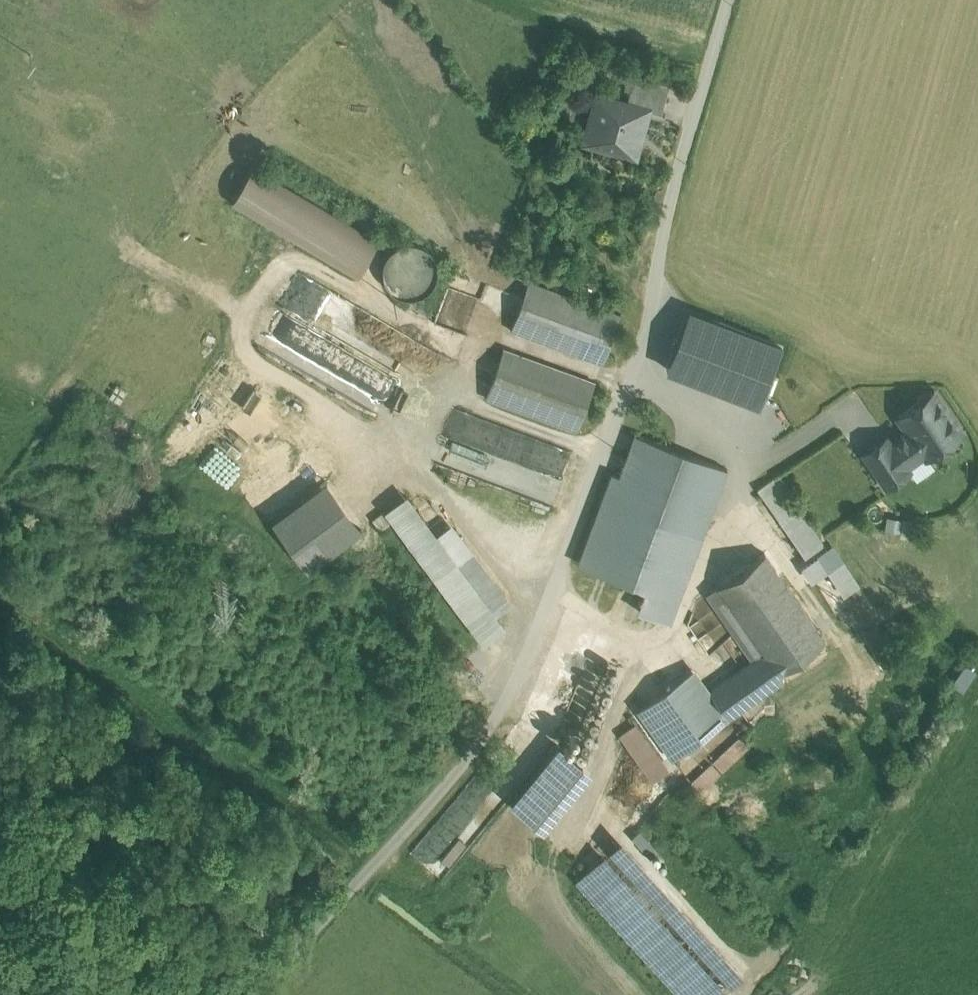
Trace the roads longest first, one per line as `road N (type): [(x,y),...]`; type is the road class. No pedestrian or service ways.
road 1 (track): [(726,0),(671,188),(649,337),(507,707),(259,994)]
road 2 (track): [(492,325),(497,279),(469,228),(461,177),(505,98),(480,57),(421,0)]
road 3 (track): [(0,155),(131,181),(215,209),(243,290),(255,302)]
road 4 (track): [(655,301),(505,98)]
road 5 (track): [(553,859),(524,873),(477,854),(454,884),(424,889),(382,854)]
road 6 (track): [(387,302),(215,209)]

